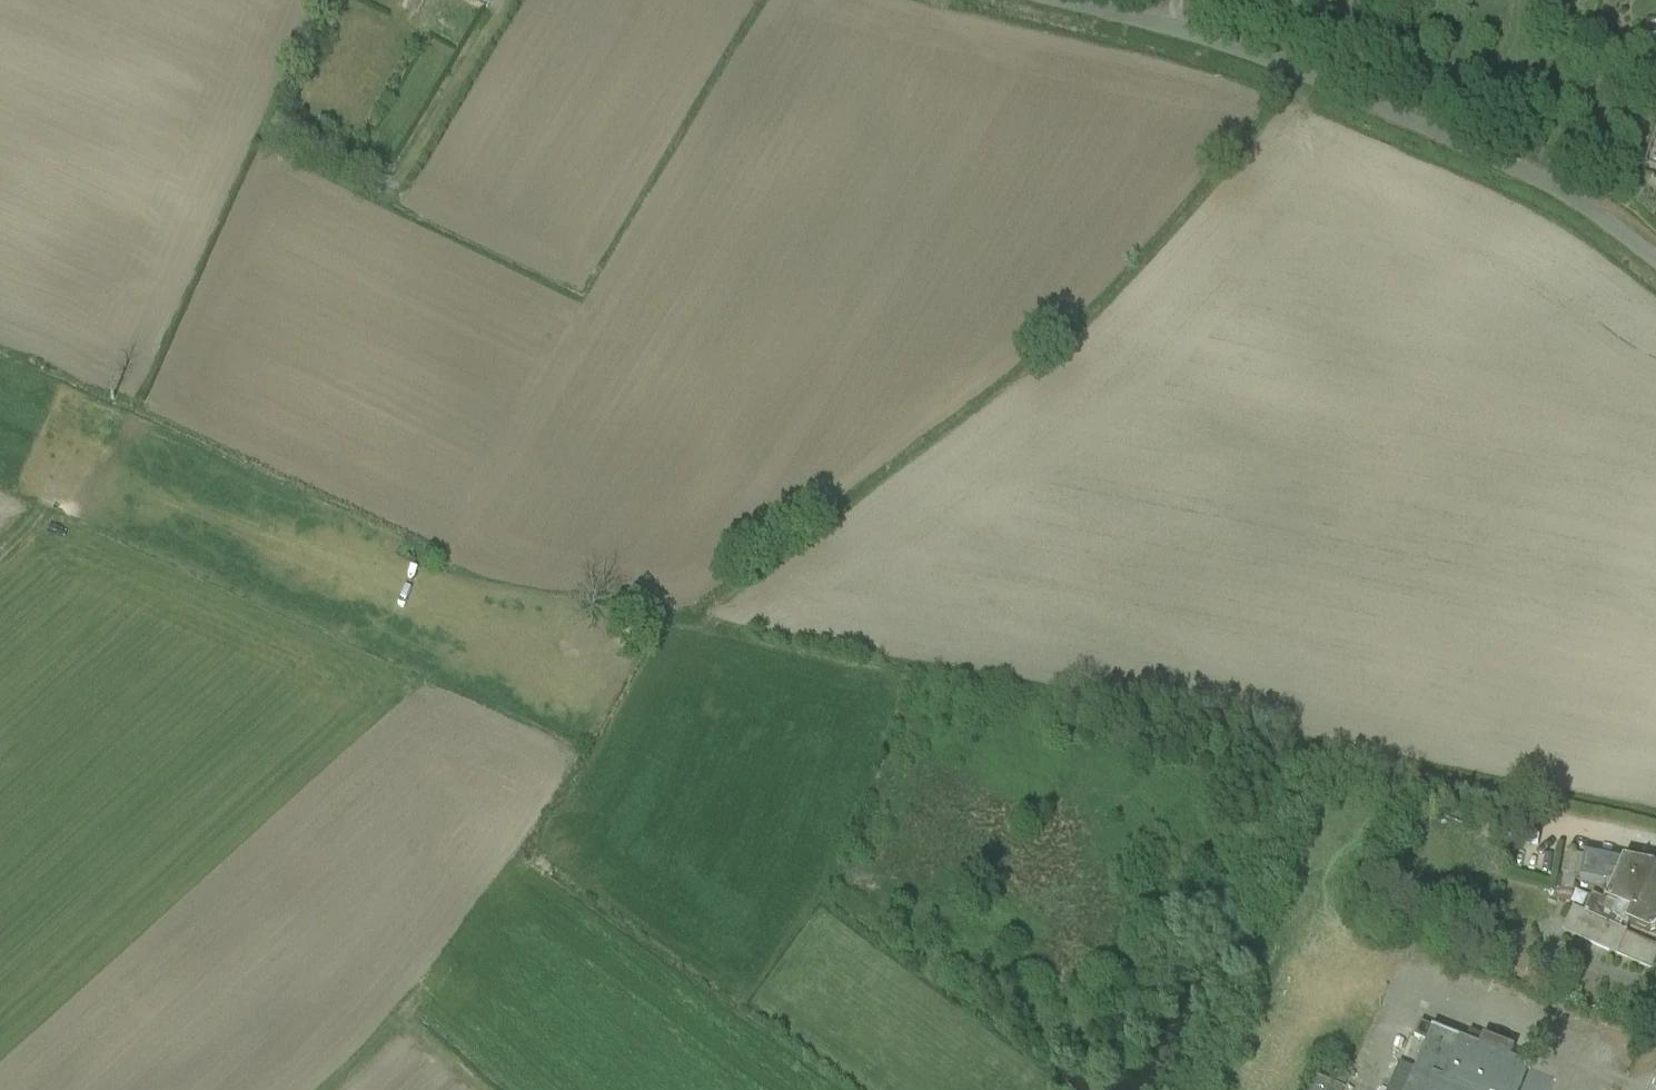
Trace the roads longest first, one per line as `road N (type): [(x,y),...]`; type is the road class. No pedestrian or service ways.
road 1 (unclassified): [(1655,258),(1531,177),(1333,84),(1056,0)]

